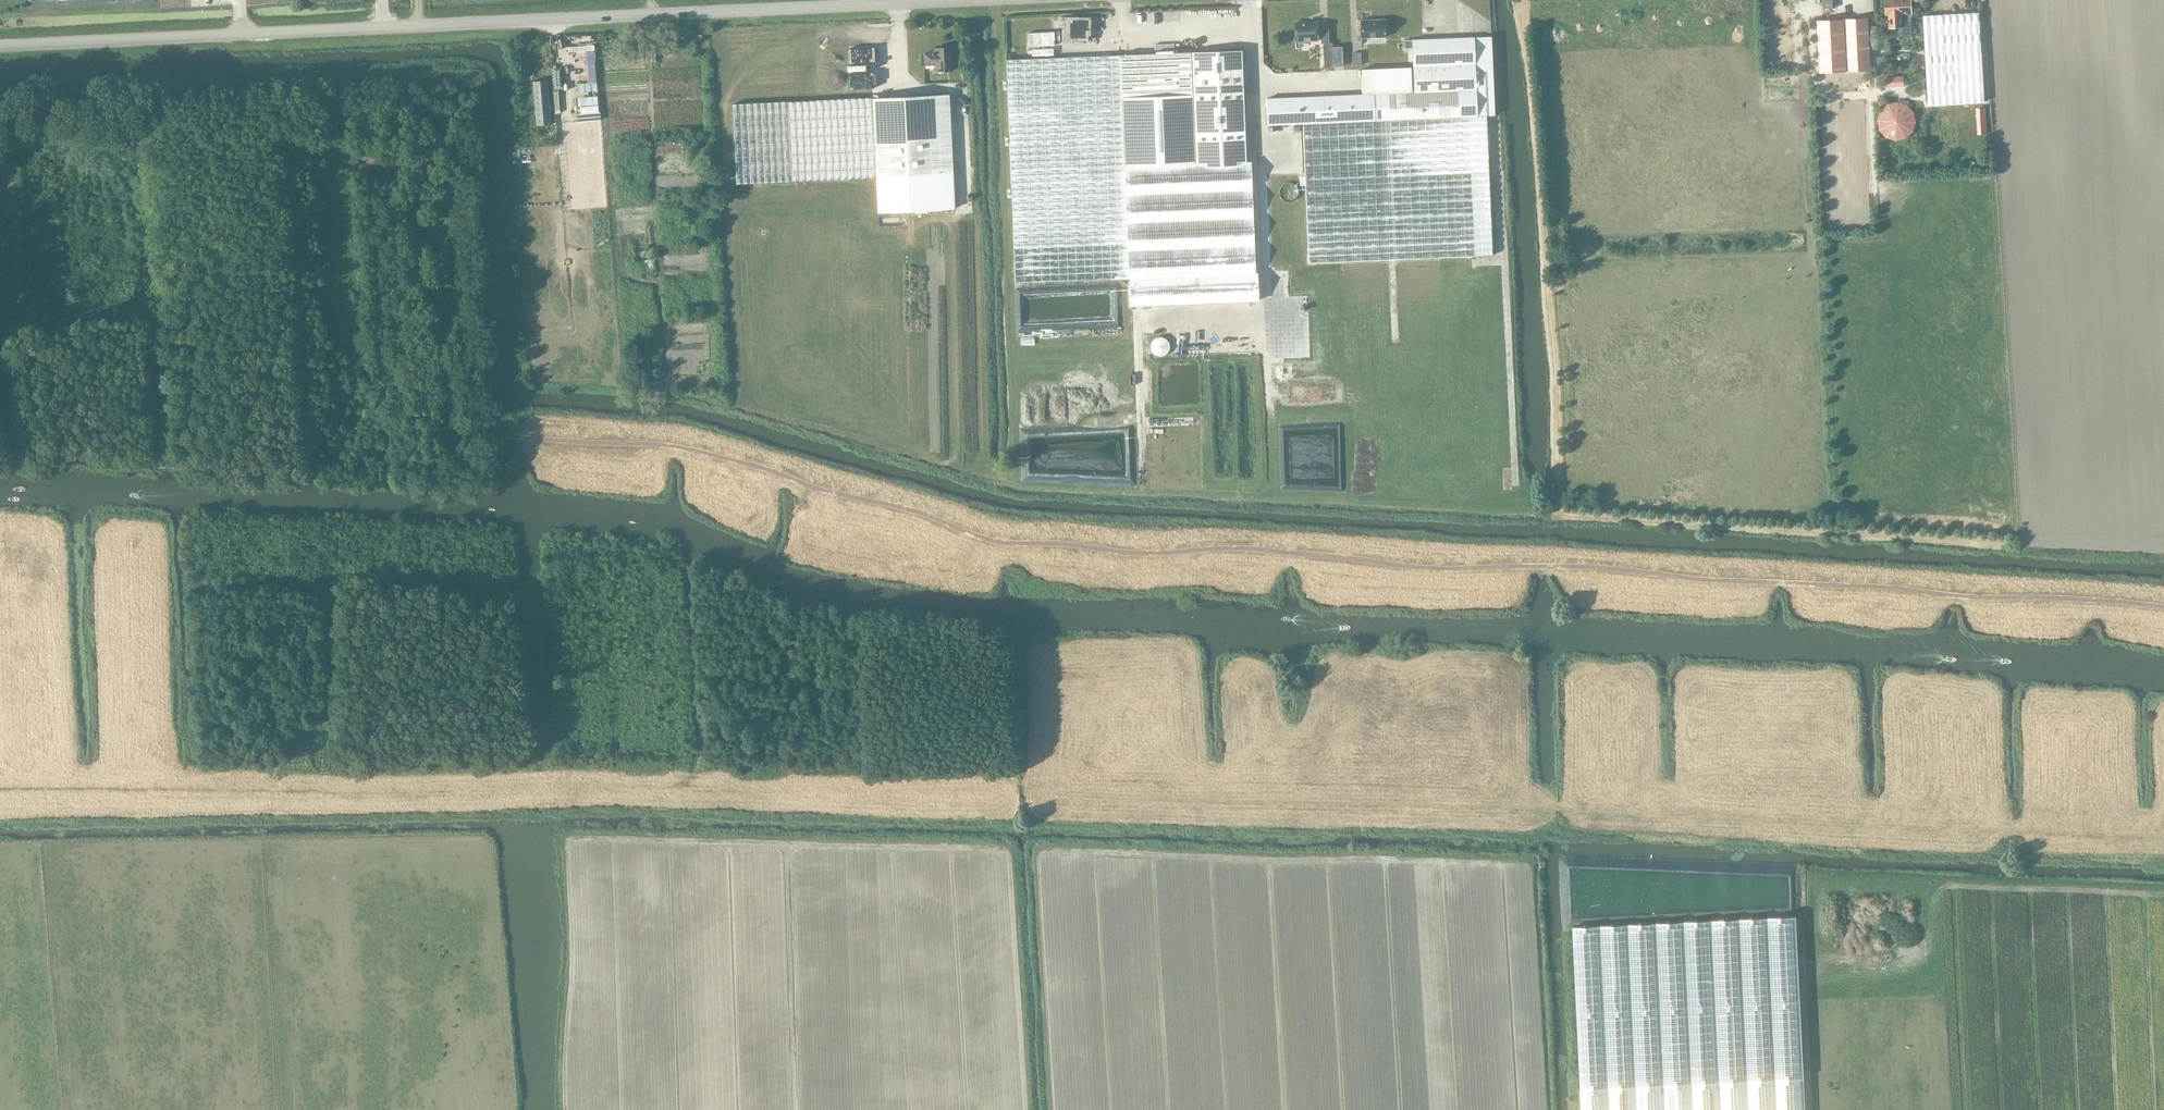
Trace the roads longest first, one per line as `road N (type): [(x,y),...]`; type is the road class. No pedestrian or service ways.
road 1 (track): [(2163,828),(999,799)]
road 2 (unclassified): [(0,46),(954,0)]
road 3 (track): [(700,794),(0,788)]
road 4 (track): [(999,799),(700,794)]

